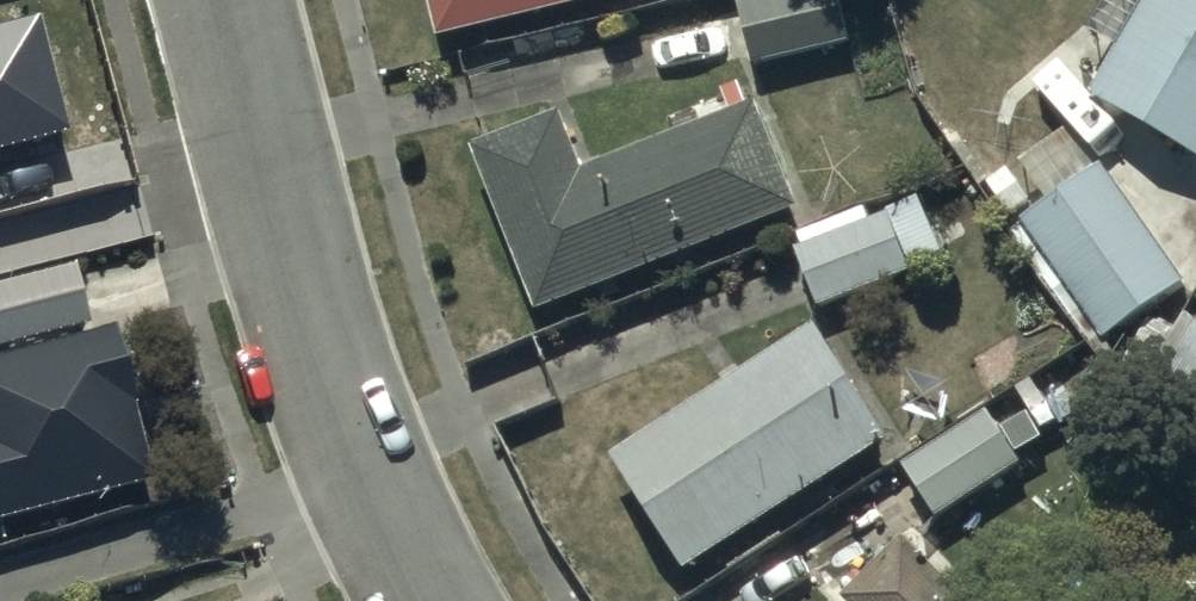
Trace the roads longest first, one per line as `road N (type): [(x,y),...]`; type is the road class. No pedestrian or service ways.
road 1 (residential): [(435,600),(401,549),(292,268),(219,0)]

